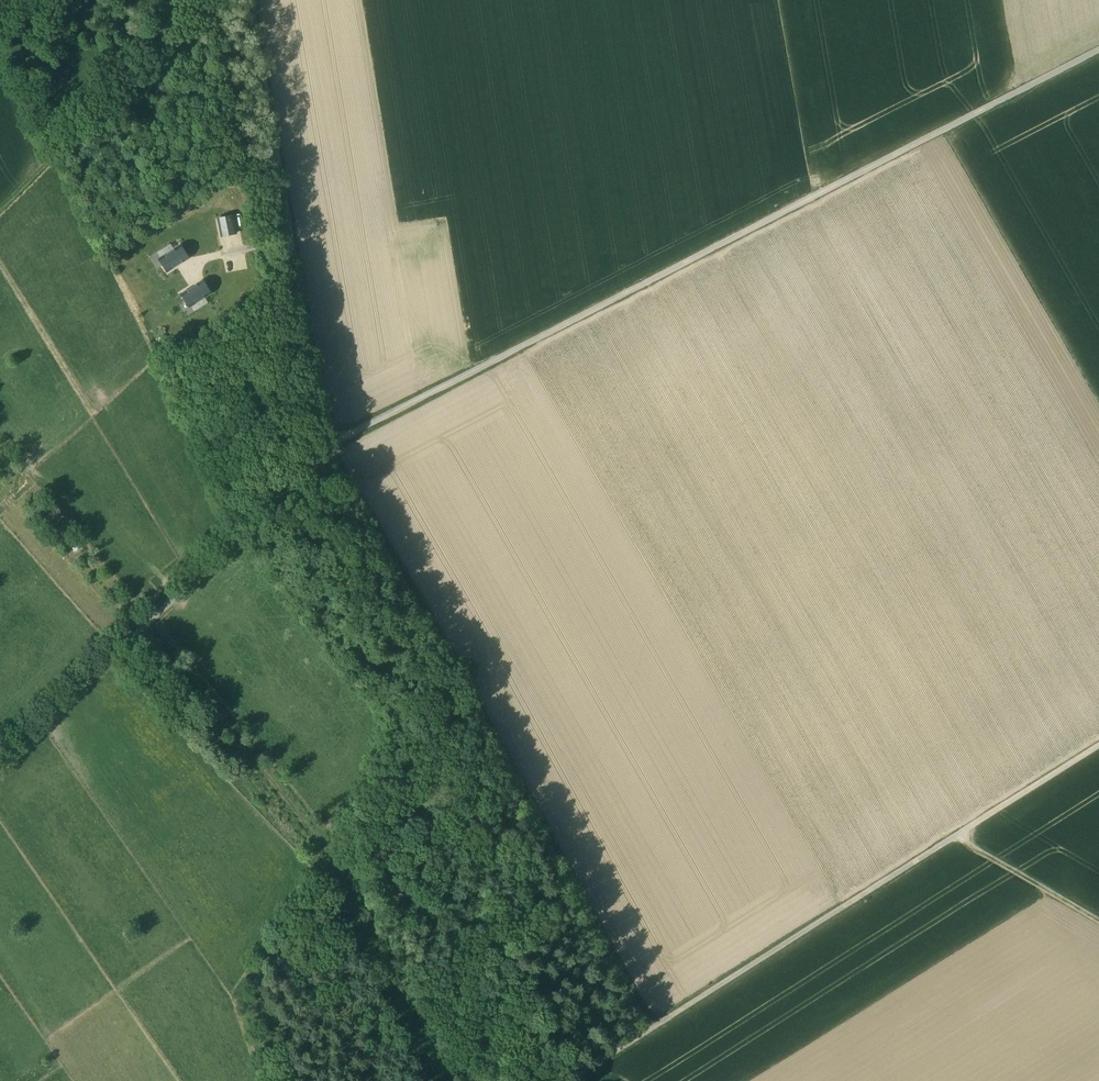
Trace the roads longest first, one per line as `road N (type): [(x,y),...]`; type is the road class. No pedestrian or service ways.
road 1 (residential): [(1098,50),(334,442)]
road 2 (unclassified): [(668,1018),(1098,744)]
road 3 (track): [(249,0),(291,238)]
road 4 (track): [(41,158),(199,0)]
road 5 (track): [(1098,922),(955,836)]

